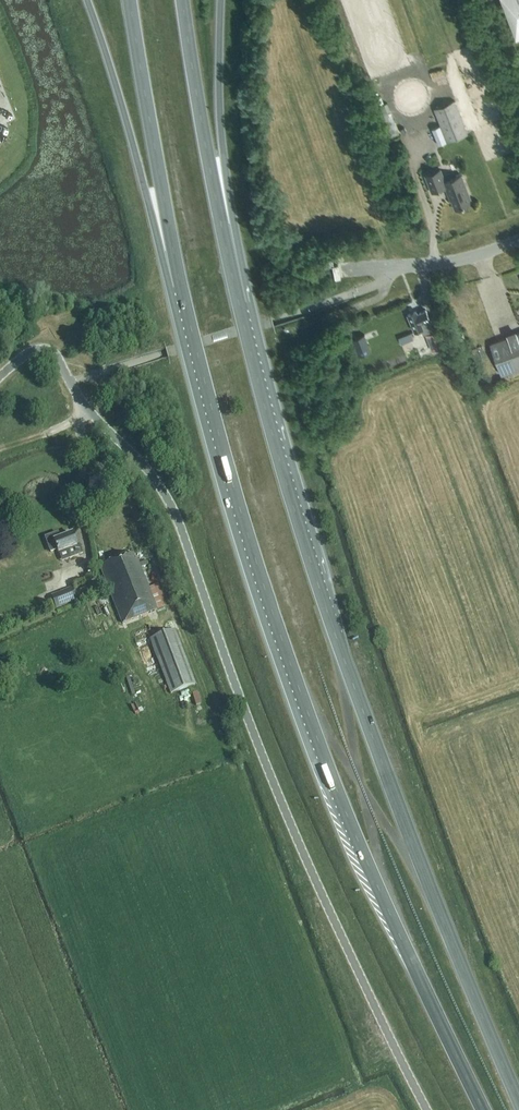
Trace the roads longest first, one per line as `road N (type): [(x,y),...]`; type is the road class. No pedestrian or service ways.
road 1 (unclassified): [(427,1109),(286,813),(163,491),(82,406),(53,356),(26,355),(0,377)]
road 2 (trunk): [(183,295),(230,475),(311,723),(484,1109)]
road 3 (trunk): [(518,1102),(335,635),(239,301)]
road 4 (trunk): [(88,0),(183,295)]
road 5 (trunk): [(239,301),(184,0)]
road 6 (trunk): [(239,301),(220,117),(221,0)]
road 7 (trunk): [(129,0),(183,295)]
road 8 (track): [(82,406),(81,434),(133,508),(170,603)]
road 9 (unclassified): [(390,266),(460,259),(518,240)]

